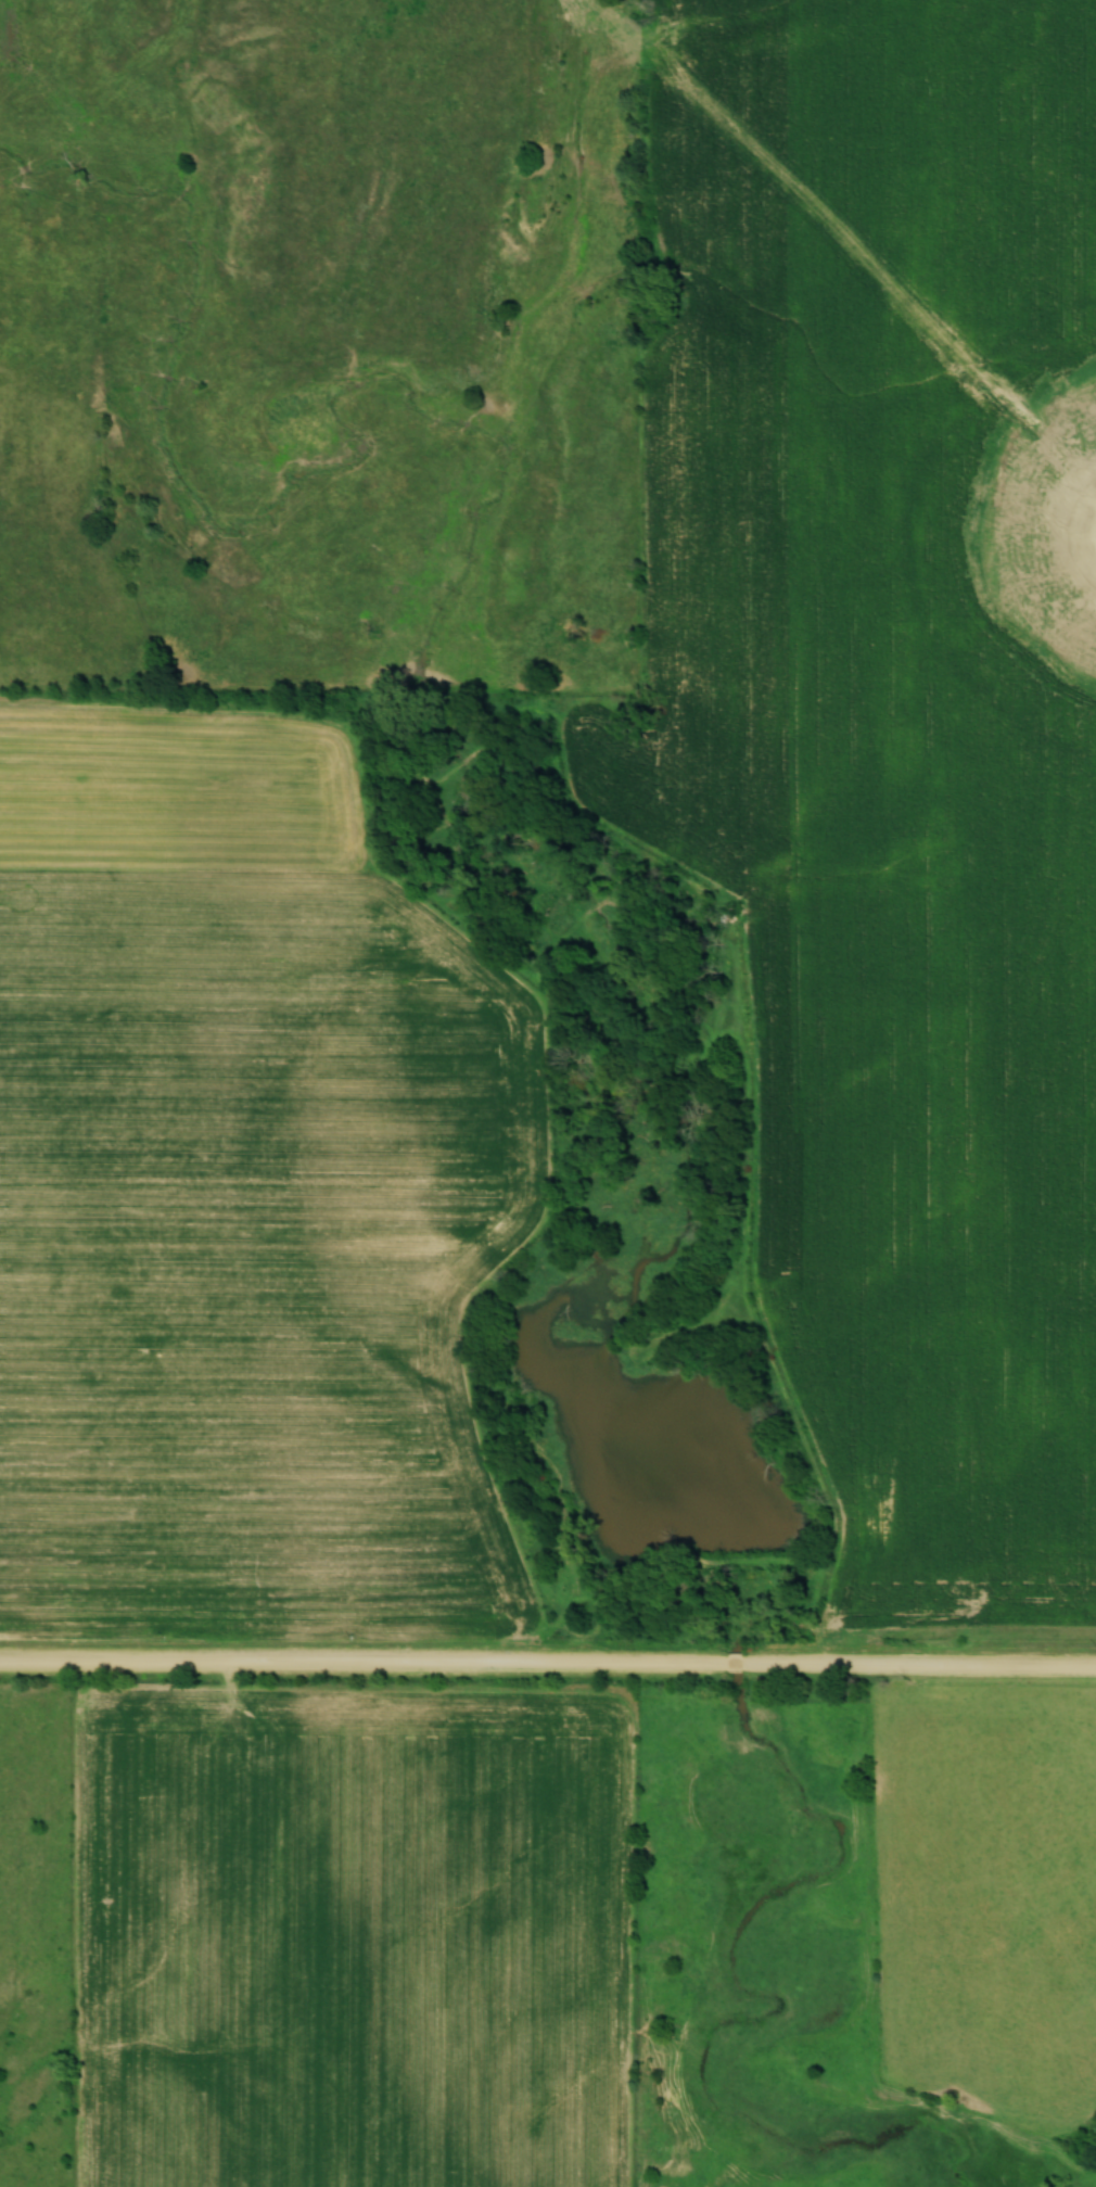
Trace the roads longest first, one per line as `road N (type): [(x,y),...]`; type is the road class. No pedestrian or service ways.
road 1 (residential): [(1095,1667),(0,1661)]

